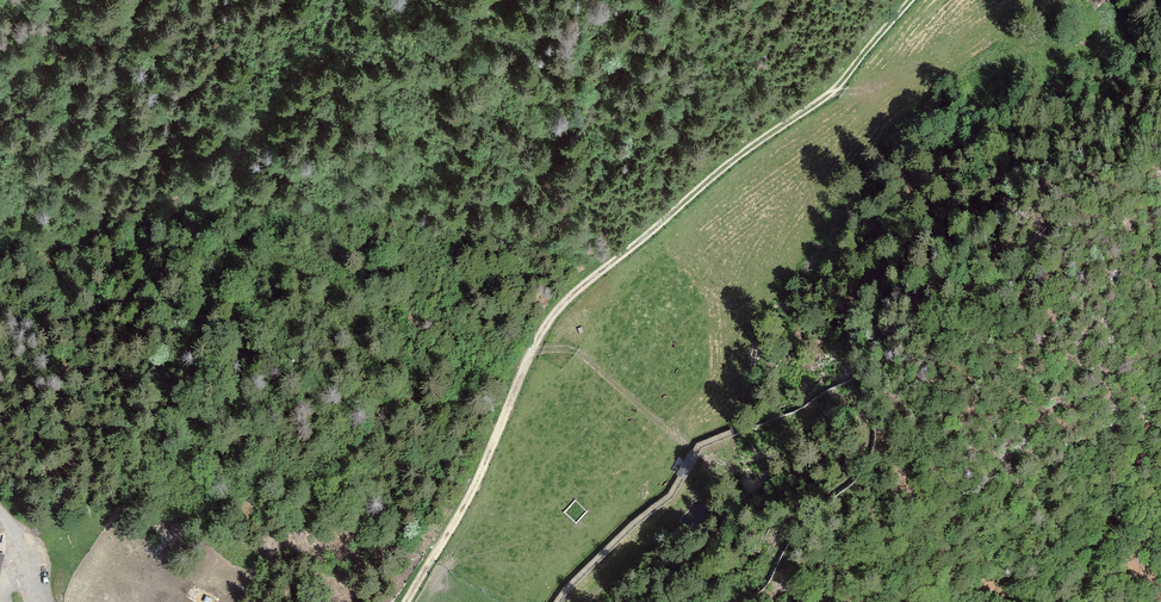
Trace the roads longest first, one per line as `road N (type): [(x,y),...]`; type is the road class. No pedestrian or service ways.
road 1 (track): [(405,601),(464,504),(552,313),(830,96),(913,0)]
road 2 (track): [(528,354),(577,351),(687,442)]

